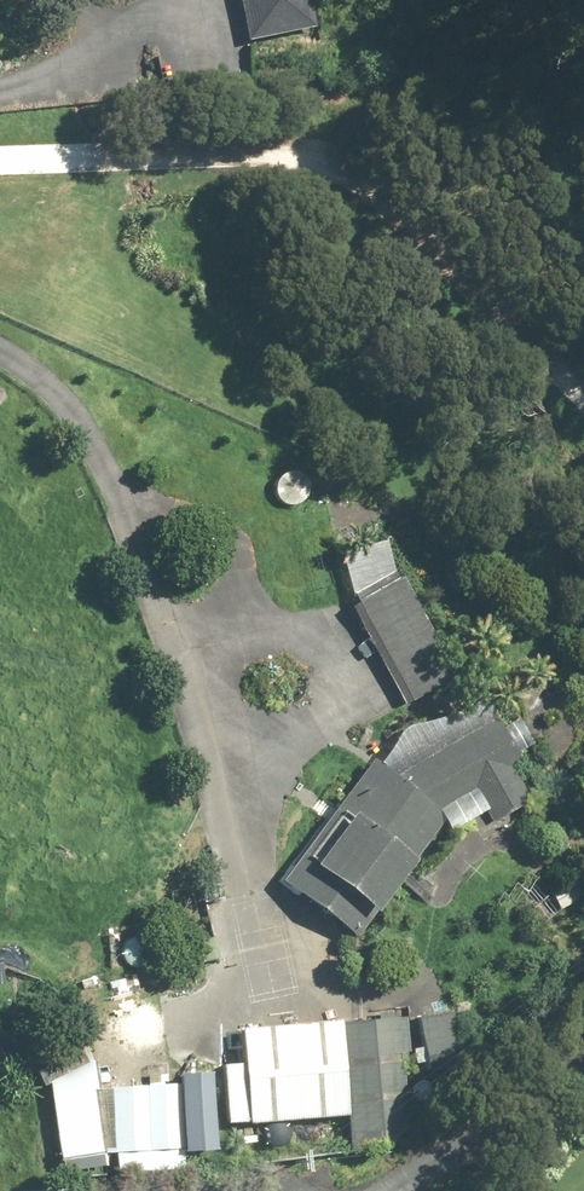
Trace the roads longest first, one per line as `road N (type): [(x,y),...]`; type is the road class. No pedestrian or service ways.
road 1 (track): [(0,950),(94,1004),(166,1006),(227,987),(242,934),(237,871),(89,419),(0,351)]
road 2 (unclassified): [(315,1190),(372,1176),(468,1131),(583,1048)]
road 3 (track): [(0,159),(173,159)]

